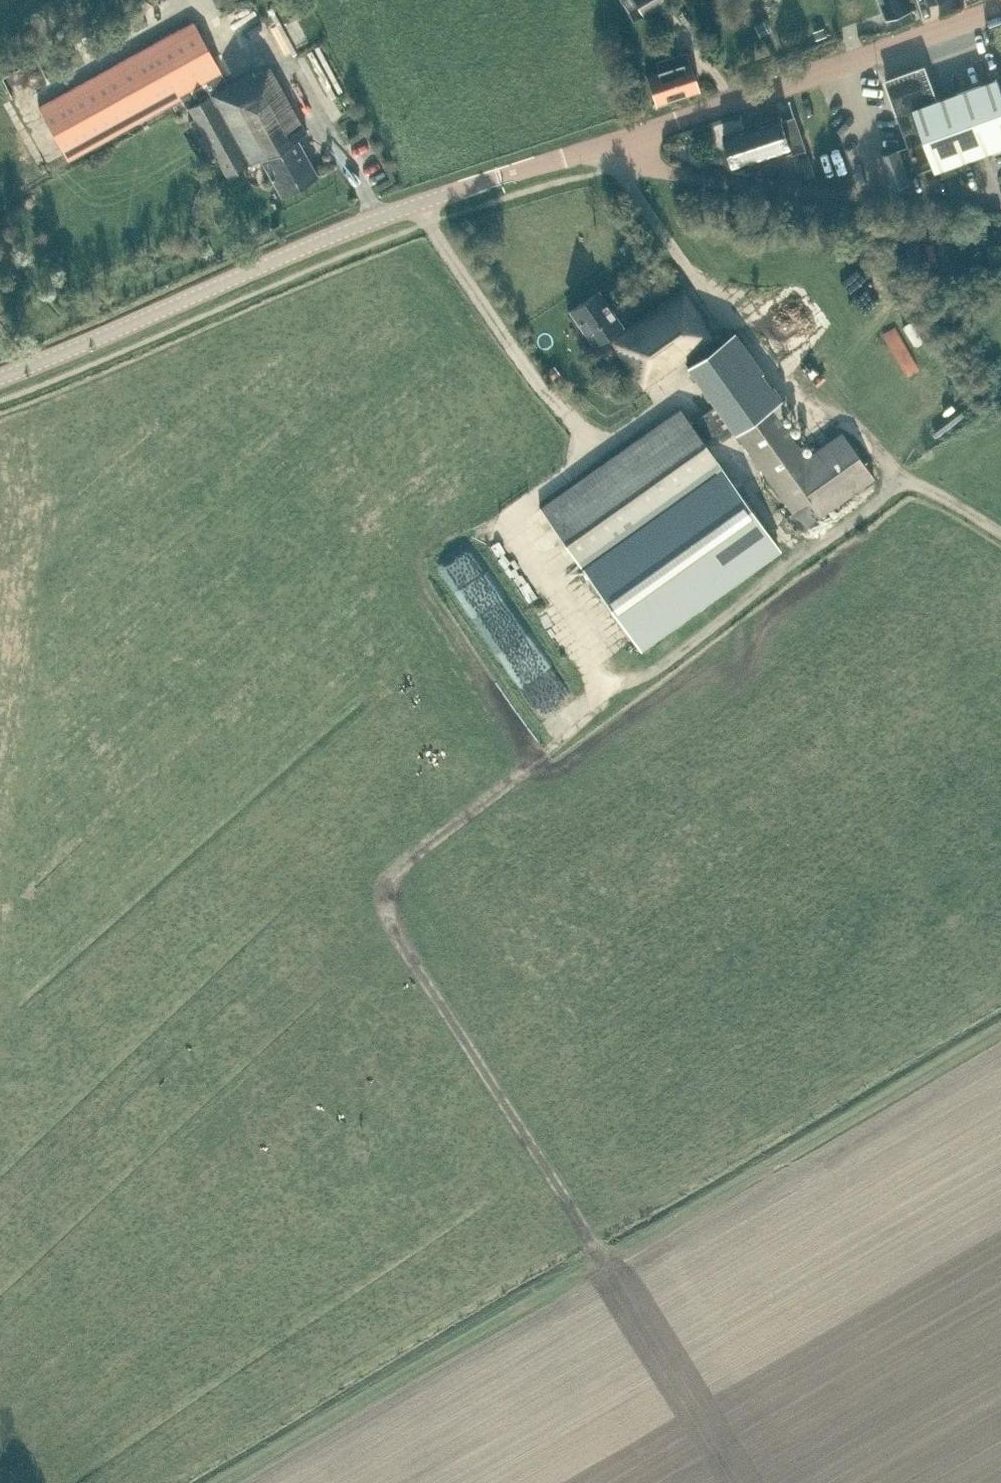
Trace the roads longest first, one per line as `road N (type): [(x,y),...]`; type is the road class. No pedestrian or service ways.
road 1 (track): [(602,1262),(379,911),(383,879),(899,479)]
road 2 (track): [(228,1482),(602,1262),(738,1482)]
road 3 (tertiary): [(0,377),(359,226),(628,138)]
road 4 (track): [(617,698),(503,522),(594,455),(534,380),(418,204)]
road 5 (track): [(602,1262),(1000,1032)]
road 6 (track): [(899,479),(855,421),(824,413),(702,284),(606,144)]
road 7 (tertiary): [(628,138),(1000,7)]
road 8 (residential): [(1000,202),(890,201),(646,168),(628,138)]

